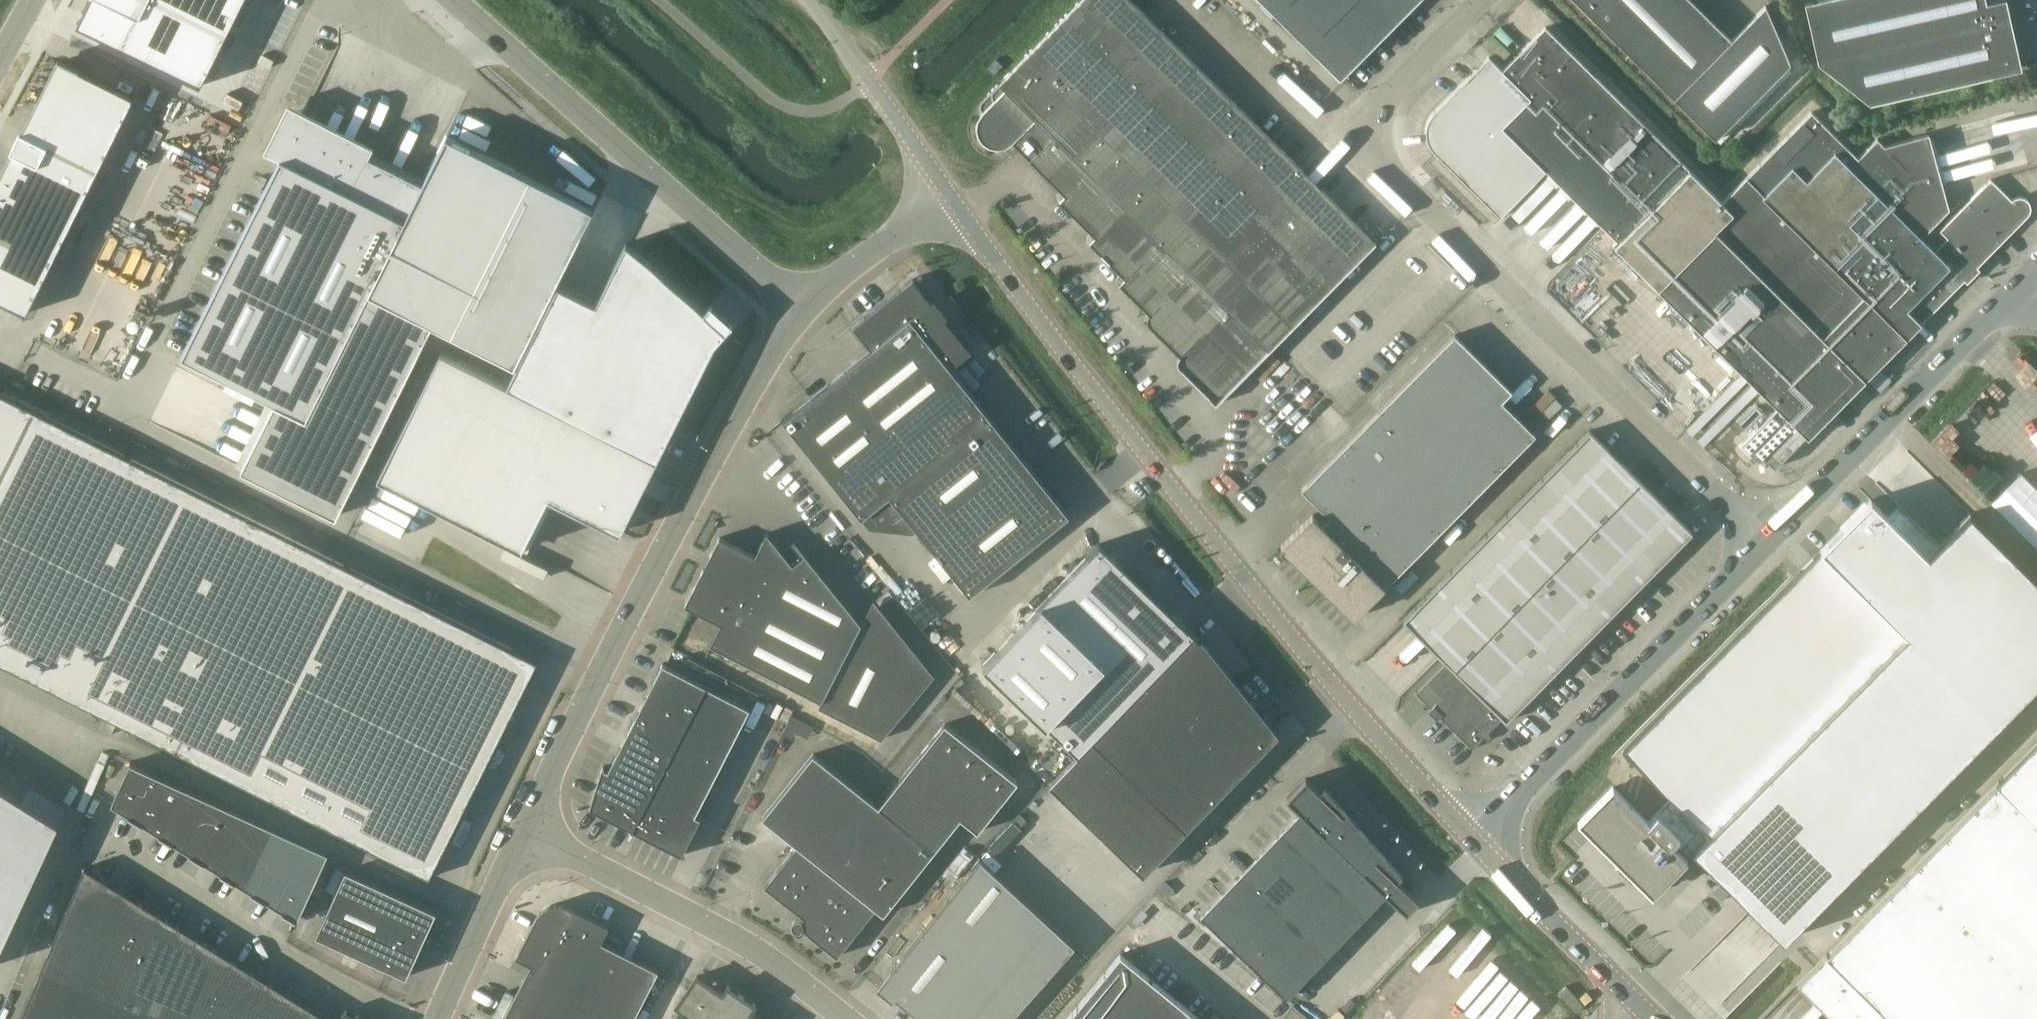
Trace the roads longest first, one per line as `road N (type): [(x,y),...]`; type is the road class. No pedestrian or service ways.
road 1 (unclassified): [(1478,840),(1400,758),(964,206),(947,199)]
road 2 (unclassified): [(1763,544),(1369,147),(1365,116),(1384,82),(1472,0)]
road 3 (unclassified): [(522,827),(757,376),(803,310)]
road 4 (unclassified): [(803,310),(453,0)]
road 5 (unclassified): [(1478,840),(1763,544)]
road 6 (residential): [(843,1018),(765,957),(522,827)]
road 7 (unclassified): [(1763,544),(2015,295)]
road 8 (unclassified): [(947,199),(808,0)]
road 9 (unclassified): [(1639,1010),(1478,840)]
road 10 (unclassified): [(442,1018),(522,827)]
road 11 (unclassified): [(803,310),(891,224),(947,199)]

